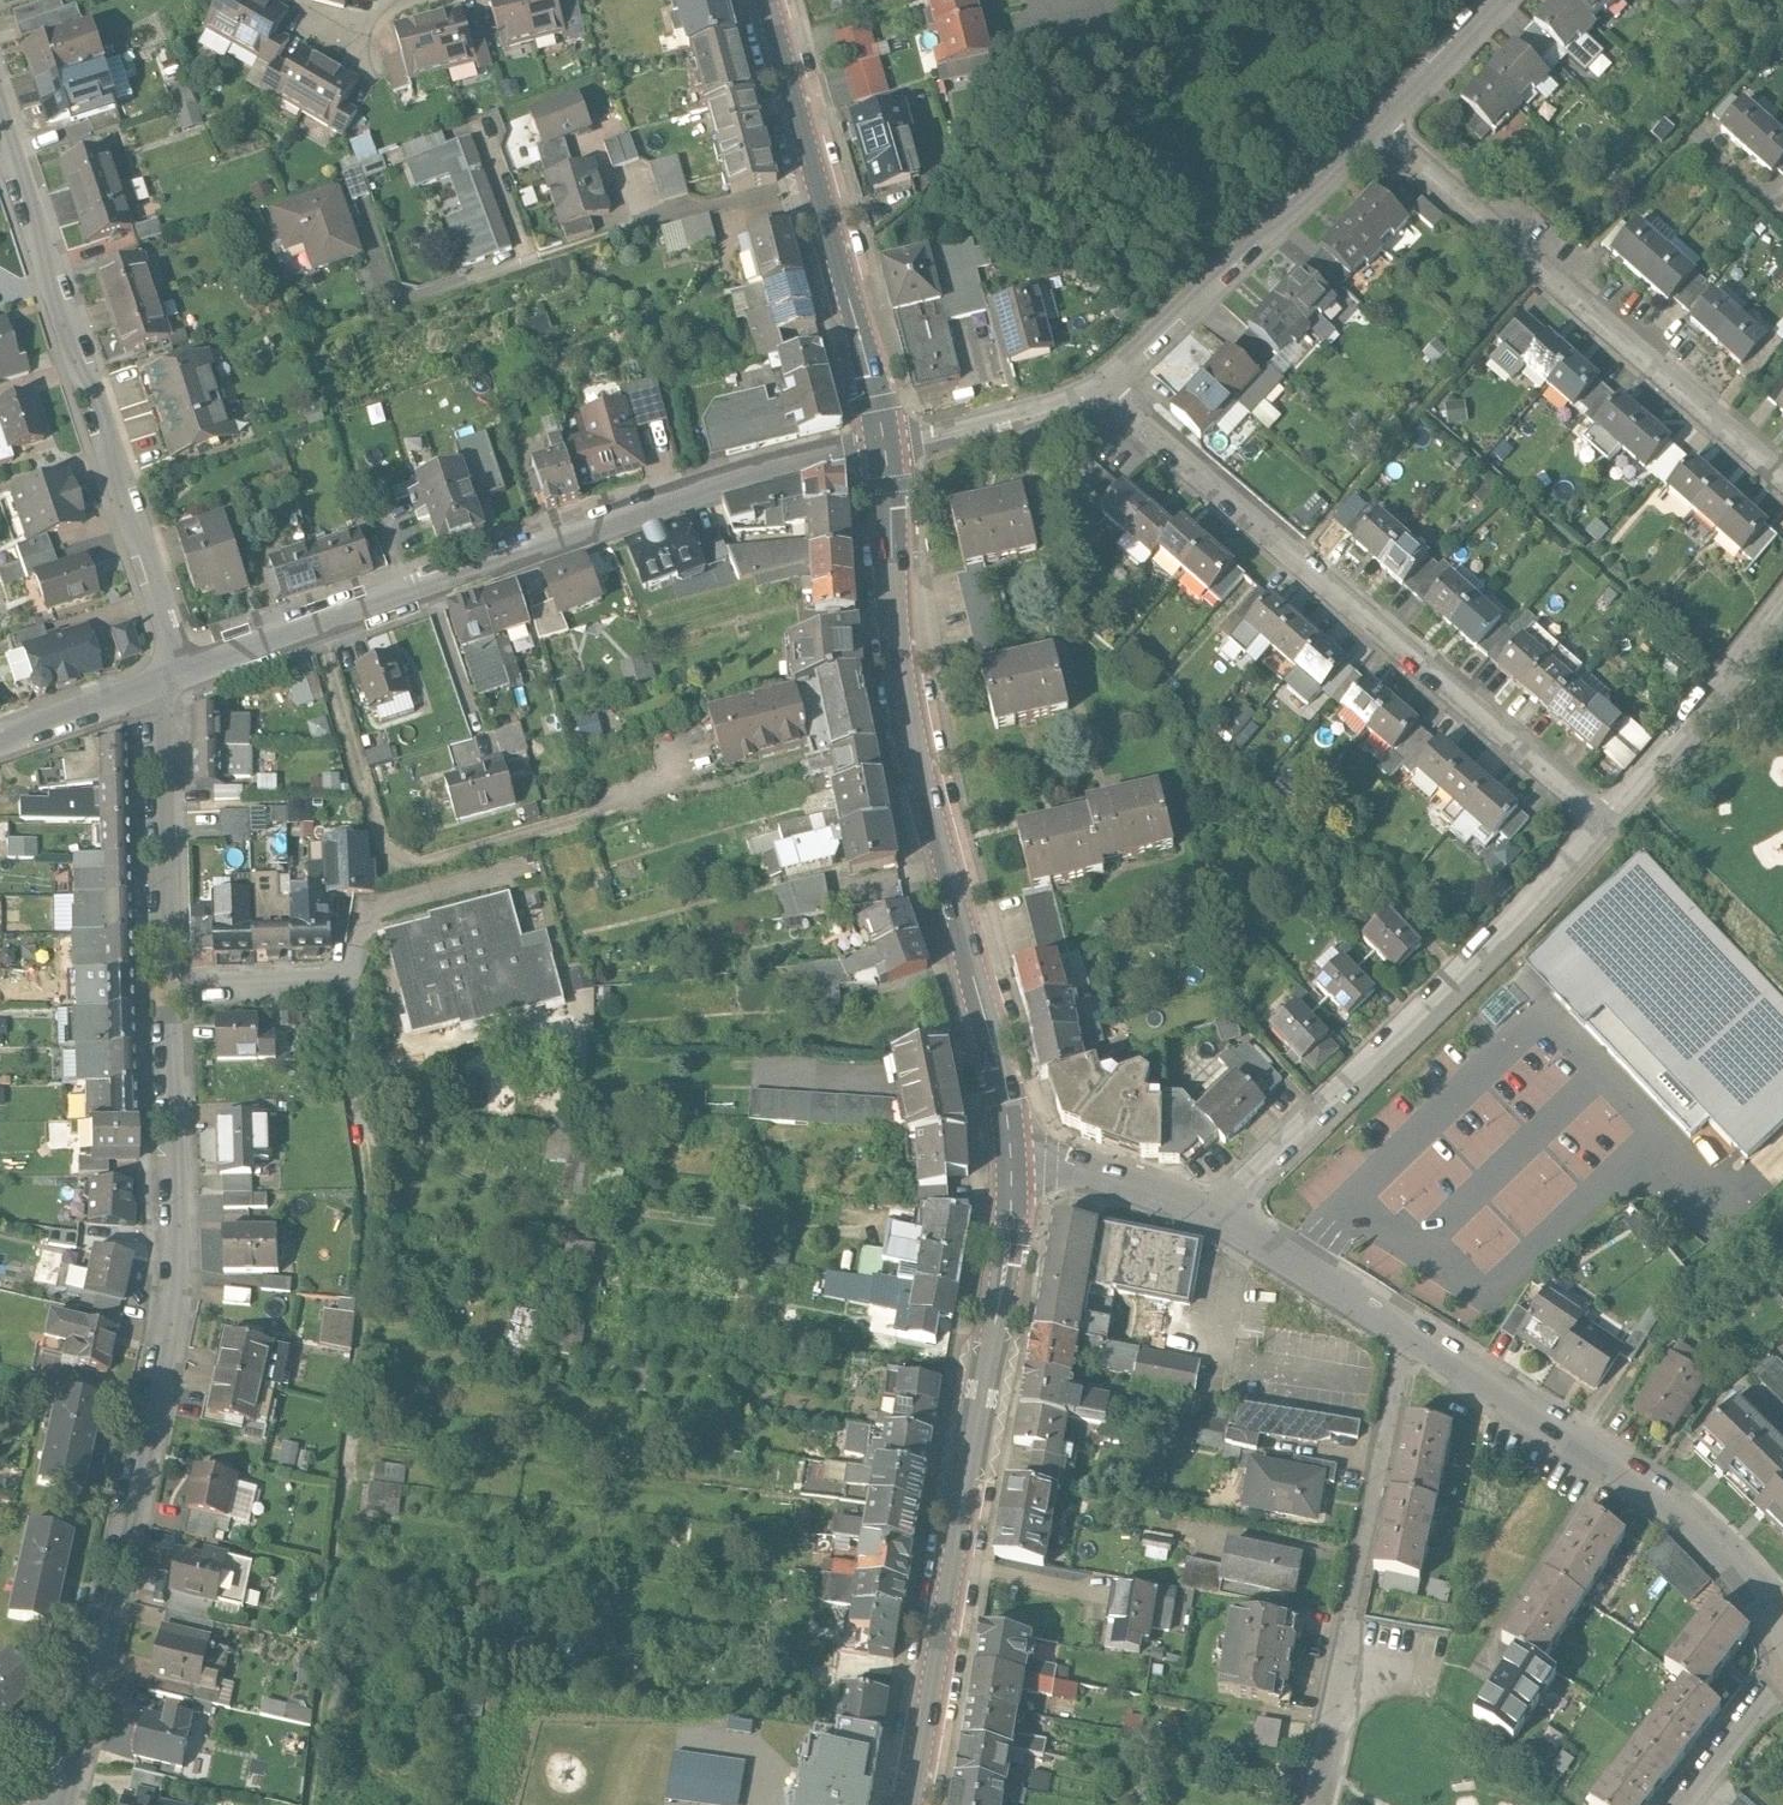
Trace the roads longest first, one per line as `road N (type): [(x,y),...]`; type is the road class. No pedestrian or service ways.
road 1 (residential): [(60,1804),(132,1553),(182,1277),(176,991)]
road 2 (residential): [(881,442),(674,497),(170,677)]
road 3 (tertiary): [(1019,1154),(938,849),(901,661),(881,442)]
road 4 (residential): [(1210,1213),(1621,1469),(1708,1540),(1782,1643)]
road 5 (residential): [(1103,386),(1604,823)]
road 6 (tertiary): [(913,1804),(1019,1154)]
road 7 (residential): [(0,122),(170,677)]
road 8 (residential): [(1210,1213),(1474,961),(1604,823)]
road 9 (residential): [(1381,121),(1782,482)]
road 10 (tertiary): [(881,442),(765,0)]
road 11 (residential): [(1103,386),(1381,121)]
road 12 (residential): [(176,991),(170,677)]
road 13 (residential): [(1604,823),(1782,604)]
road 14 (residential): [(881,442),(934,435),(1103,386)]
road 15 (residential): [(176,991),(350,976),(358,945)]
road 16 (residential): [(1019,1154),(1137,1183),(1210,1213)]
road 17 (residential): [(170,677),(0,739)]
road 18 (residential): [(1381,121),(1494,0)]
road 19 (residential): [(1686,1804),(1782,1676)]
road 20 (residential): [(1342,1685),(1355,1627),(1417,1643),(1397,1671)]
road 21 (residential): [(1685,135),(1782,213)]
road 22 (residential): [(1316,1804),(1342,1685)]

